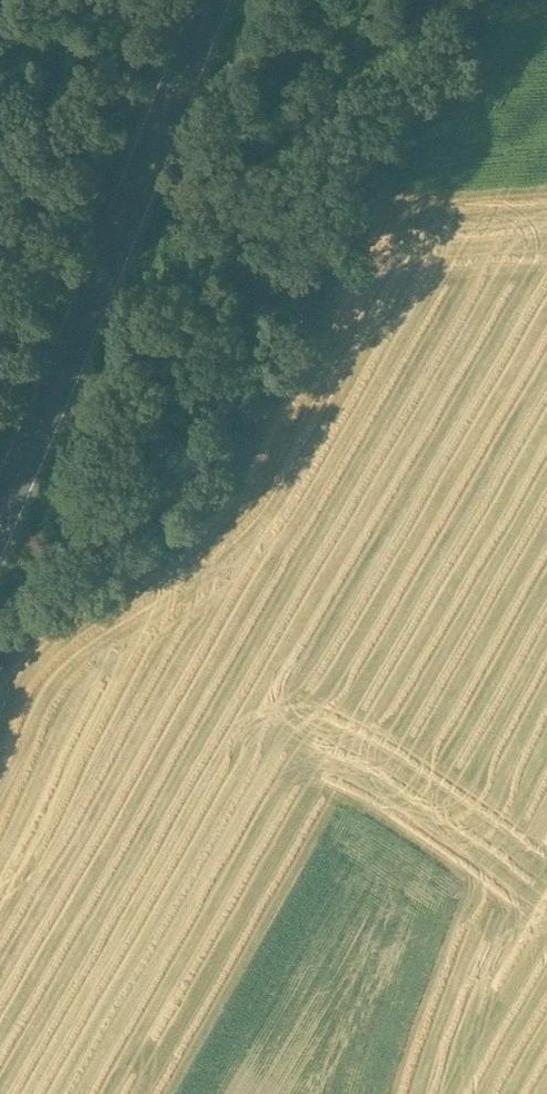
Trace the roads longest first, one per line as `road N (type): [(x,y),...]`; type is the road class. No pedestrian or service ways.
road 1 (secondary): [(0,513),(213,0)]

